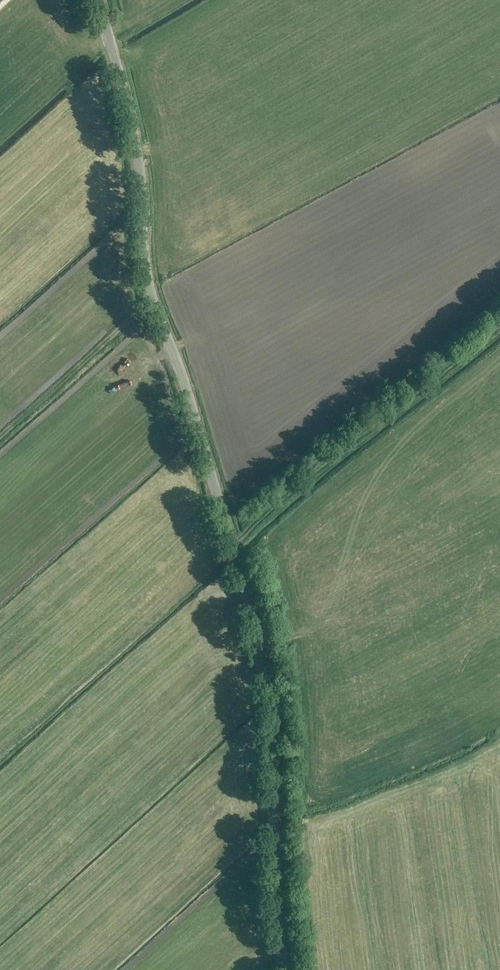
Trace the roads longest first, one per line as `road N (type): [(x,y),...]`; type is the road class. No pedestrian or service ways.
road 1 (tertiary): [(282,969),(266,686),(191,408),(148,287),(137,158),(97,0)]
road 2 (track): [(499,325),(230,542)]

